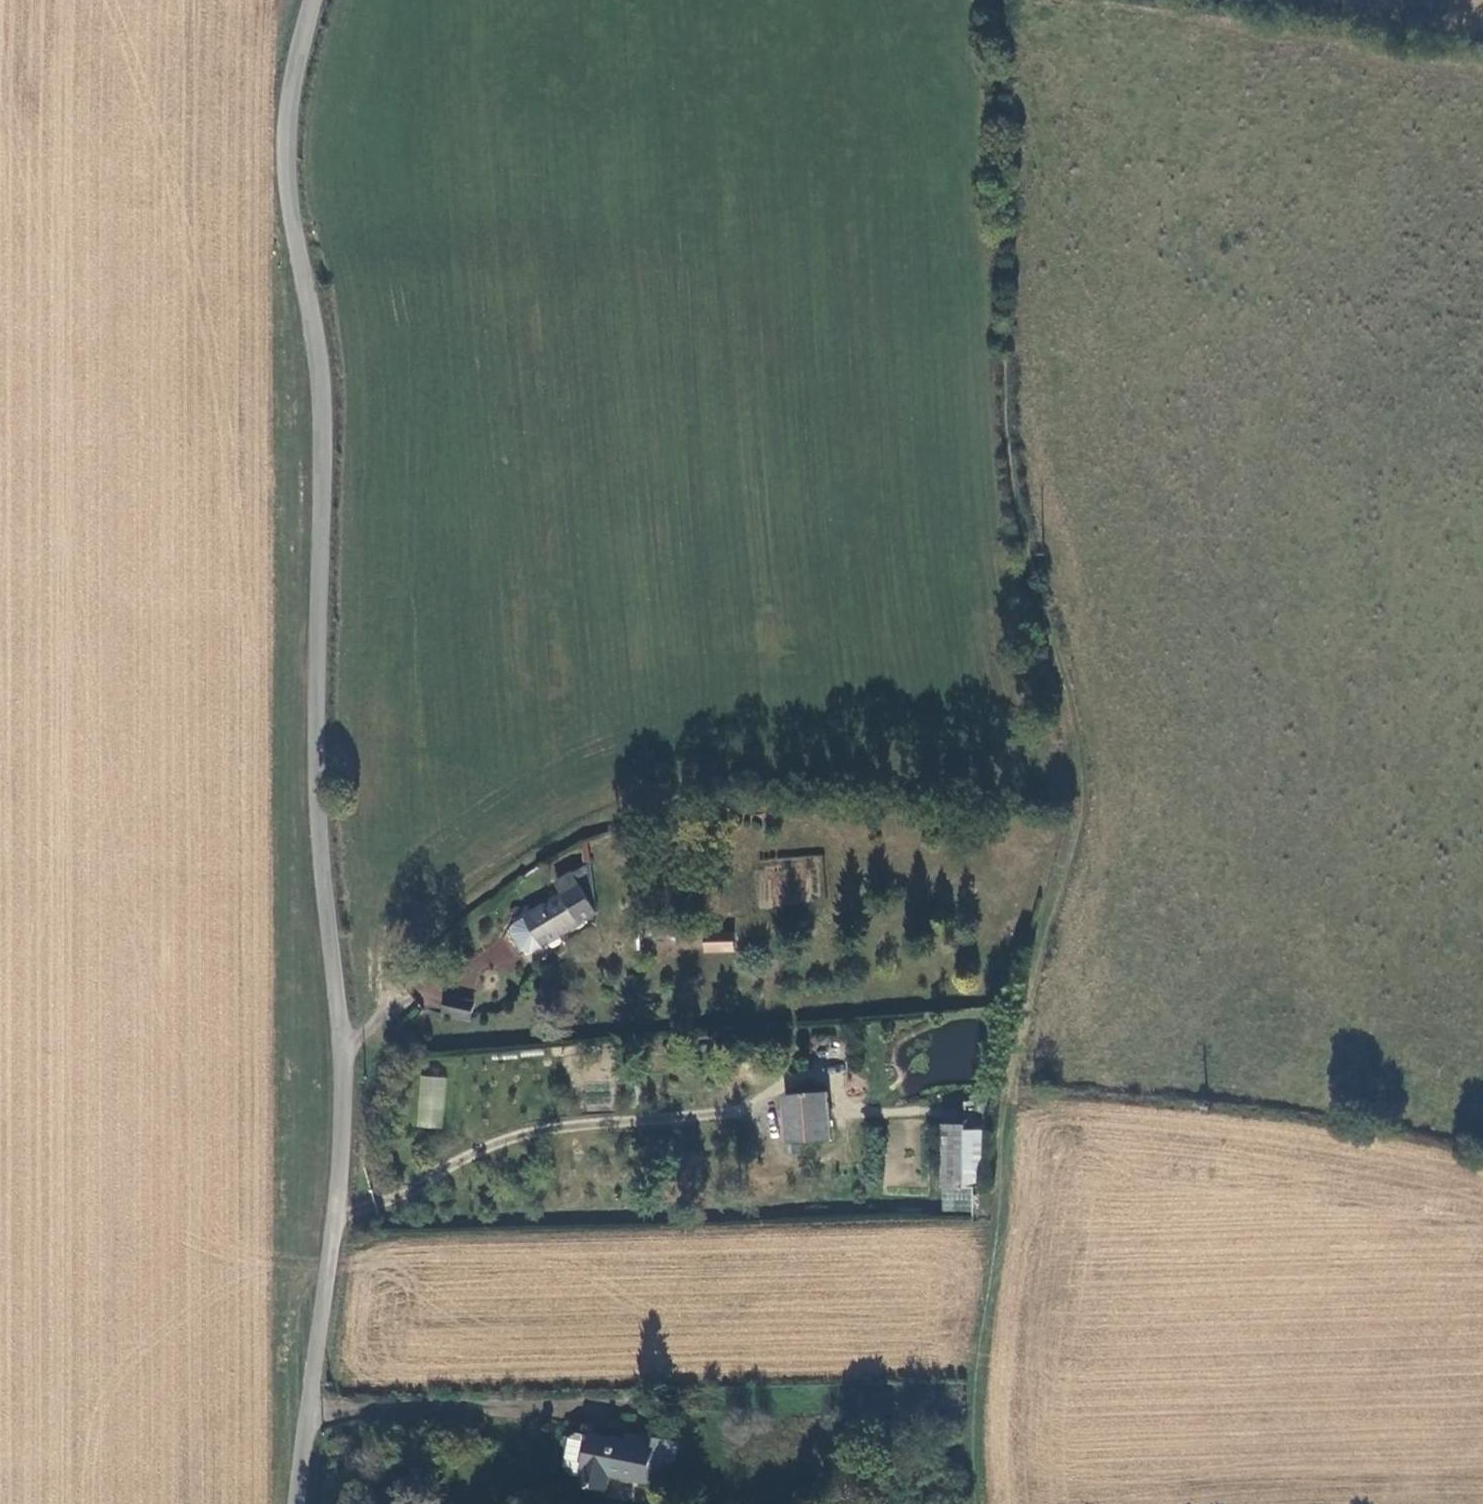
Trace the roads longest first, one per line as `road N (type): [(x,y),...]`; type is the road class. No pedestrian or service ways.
road 1 (unclassified): [(302,0),(285,179),(332,334),(313,676),(342,1005),(330,1247),(292,1503)]

